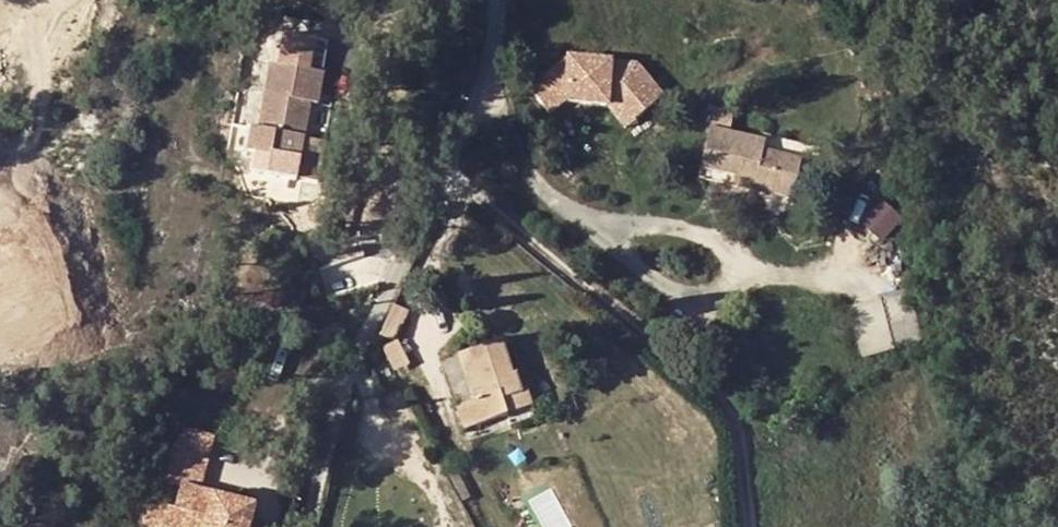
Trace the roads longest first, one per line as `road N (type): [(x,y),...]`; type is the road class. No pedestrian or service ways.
road 1 (residential): [(499,0),(484,79),(344,396),(309,526)]

